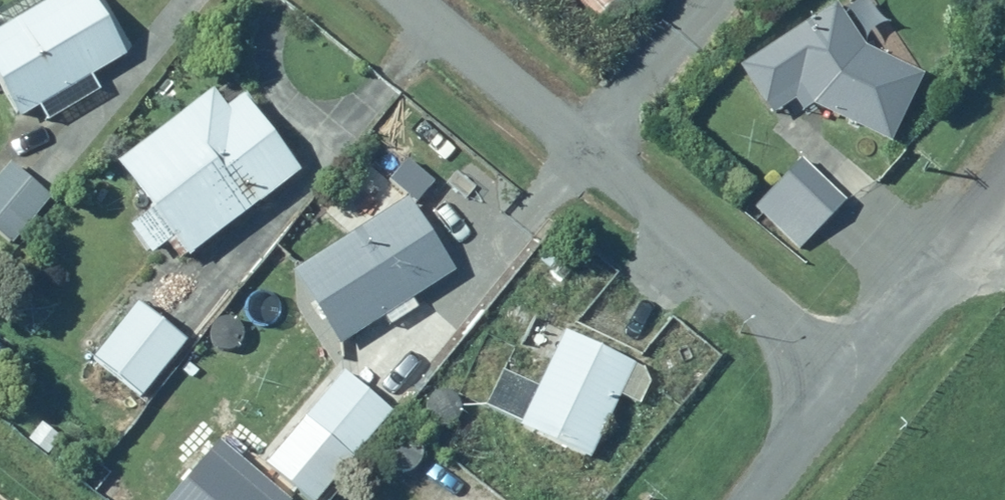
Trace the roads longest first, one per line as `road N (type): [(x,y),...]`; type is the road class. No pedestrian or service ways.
road 1 (residential): [(855,371),(416,0)]
road 2 (residential): [(855,371),(1004,174)]
road 3 (residential): [(751,499),(855,371)]

